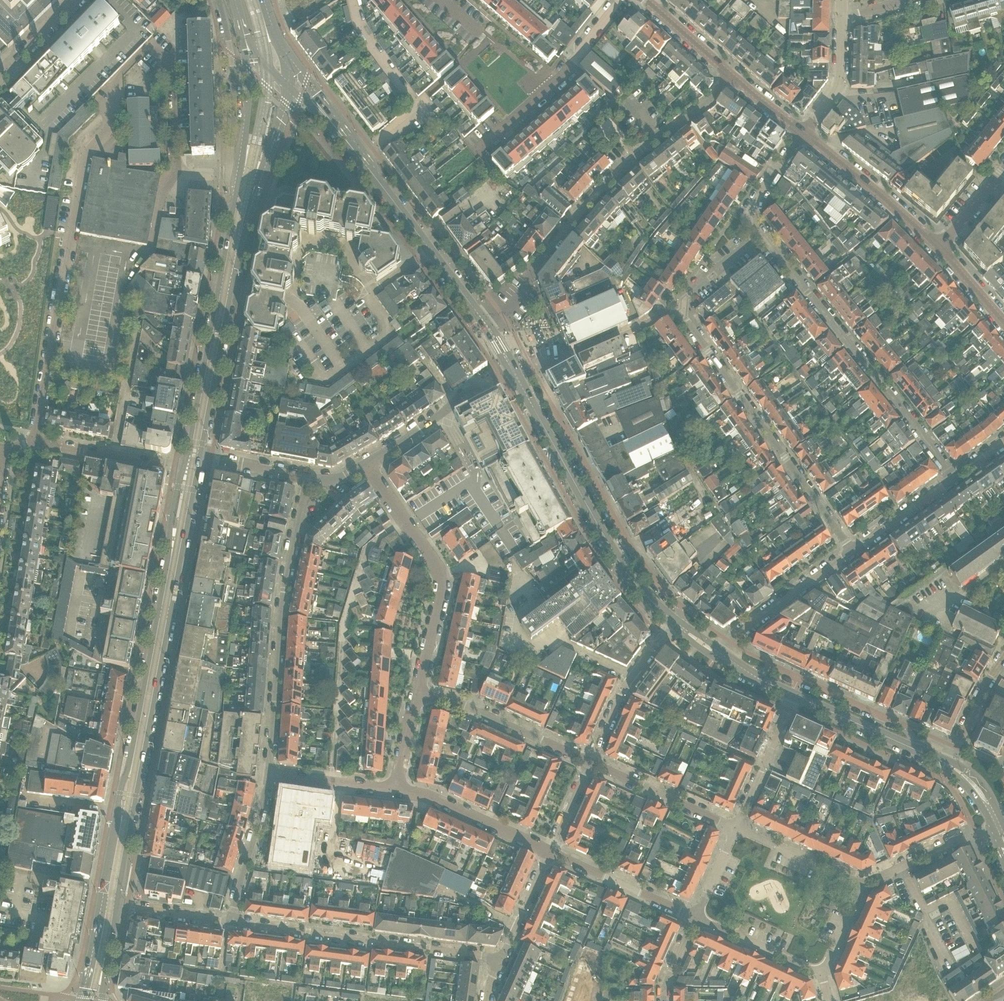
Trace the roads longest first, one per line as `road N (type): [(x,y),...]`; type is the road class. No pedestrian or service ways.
road 1 (unclassified): [(33,441),(85,152),(108,128),(116,80),(150,44),(171,64),(178,172),(229,174)]
road 2 (residential): [(953,477),(761,234)]
road 3 (residential): [(268,776),(276,642),(307,478)]
road 4 (secondary): [(250,174),(193,463)]
road 5 (residential): [(850,552),(681,311)]
road 6 (residential): [(729,75),(712,98),(613,175),(530,276)]
road 7 (residential): [(232,923),(498,962)]
road 8 (secondary): [(674,622),(608,546),(530,399)]
road 9 (residential): [(674,622),(676,602),(627,540),(550,402)]
road 10 (secondary): [(482,319),(326,115)]
road 11 (residential): [(418,690),(439,575),(365,464)]
road 12 (residential): [(623,0),(557,81),(477,153)]
road 13 (secondary): [(175,562),(137,757)]
road 14 (residential): [(917,750),(901,724),(776,667),(750,674)]
road 15 (residential): [(589,764),(418,690)]
road 16 (tertiary): [(940,251),(803,134)]
road 17 (residential): [(365,464),(459,398),(514,371)]
road 18 (unclassified): [(219,0),(233,67),(229,174)]
road 19 (residential): [(589,764),(622,692),(674,622)]
road 20 (residential): [(850,552),(747,625),(720,654)]
road 21 (residential): [(550,854),(397,790)]
road 22 (residential): [(193,463),(174,468),(33,441)]
road 23 (residential): [(736,828),(589,764)]
road 24 (residential): [(695,918),(550,854)]
road 25 (residential): [(232,923),(268,776)]
road 26 (secondary): [(242,25),(250,174)]
road 27 (residential): [(794,695),(736,828)]
road 28 (residential): [(868,883),(736,828)]
road 29 (residential): [(695,918),(823,977)]
road 30 (residential): [(991,826),(868,883)]
road 31 (secondary): [(917,750),(794,695)]
road 32 (residential): [(397,790),(268,776)]
road 33 (residential): [(850,552),(953,477)]
road 34 (residential): [(842,20),(839,83),(803,134)]
road 35 (unclassified): [(111,906),(232,923)]

